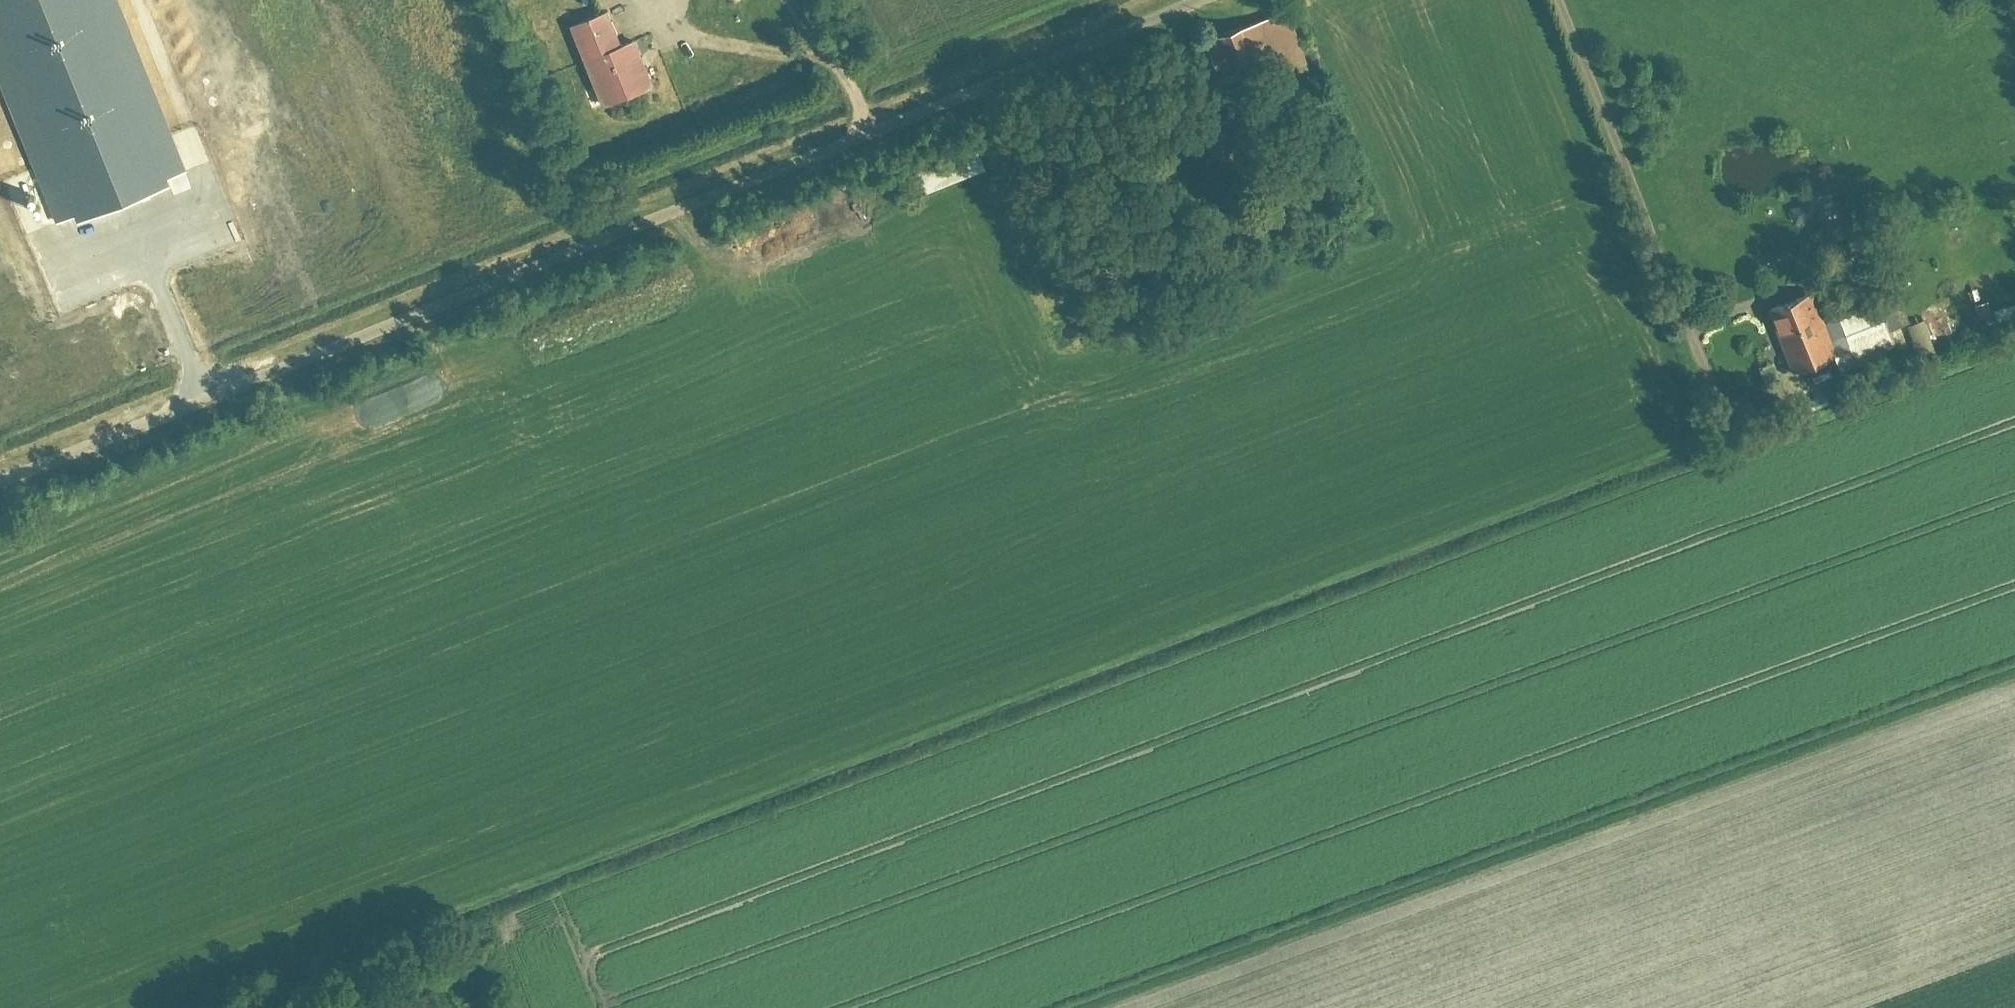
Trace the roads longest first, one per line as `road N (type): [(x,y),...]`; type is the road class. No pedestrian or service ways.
road 1 (residential): [(1181,0),(0,474)]
road 2 (track): [(1552,0),(1665,296),(1779,272)]

